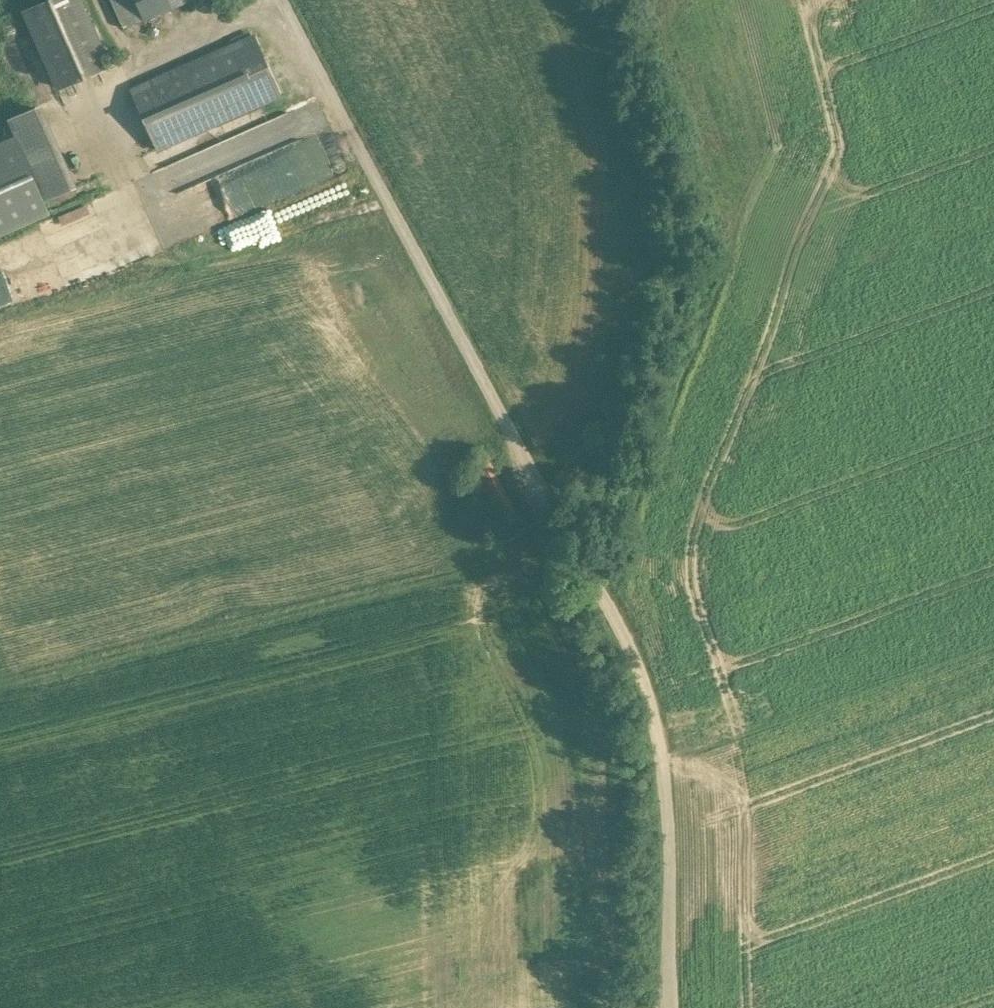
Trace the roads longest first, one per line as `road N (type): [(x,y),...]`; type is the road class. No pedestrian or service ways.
road 1 (track): [(669,1007),(675,764),(590,577),(290,0)]

